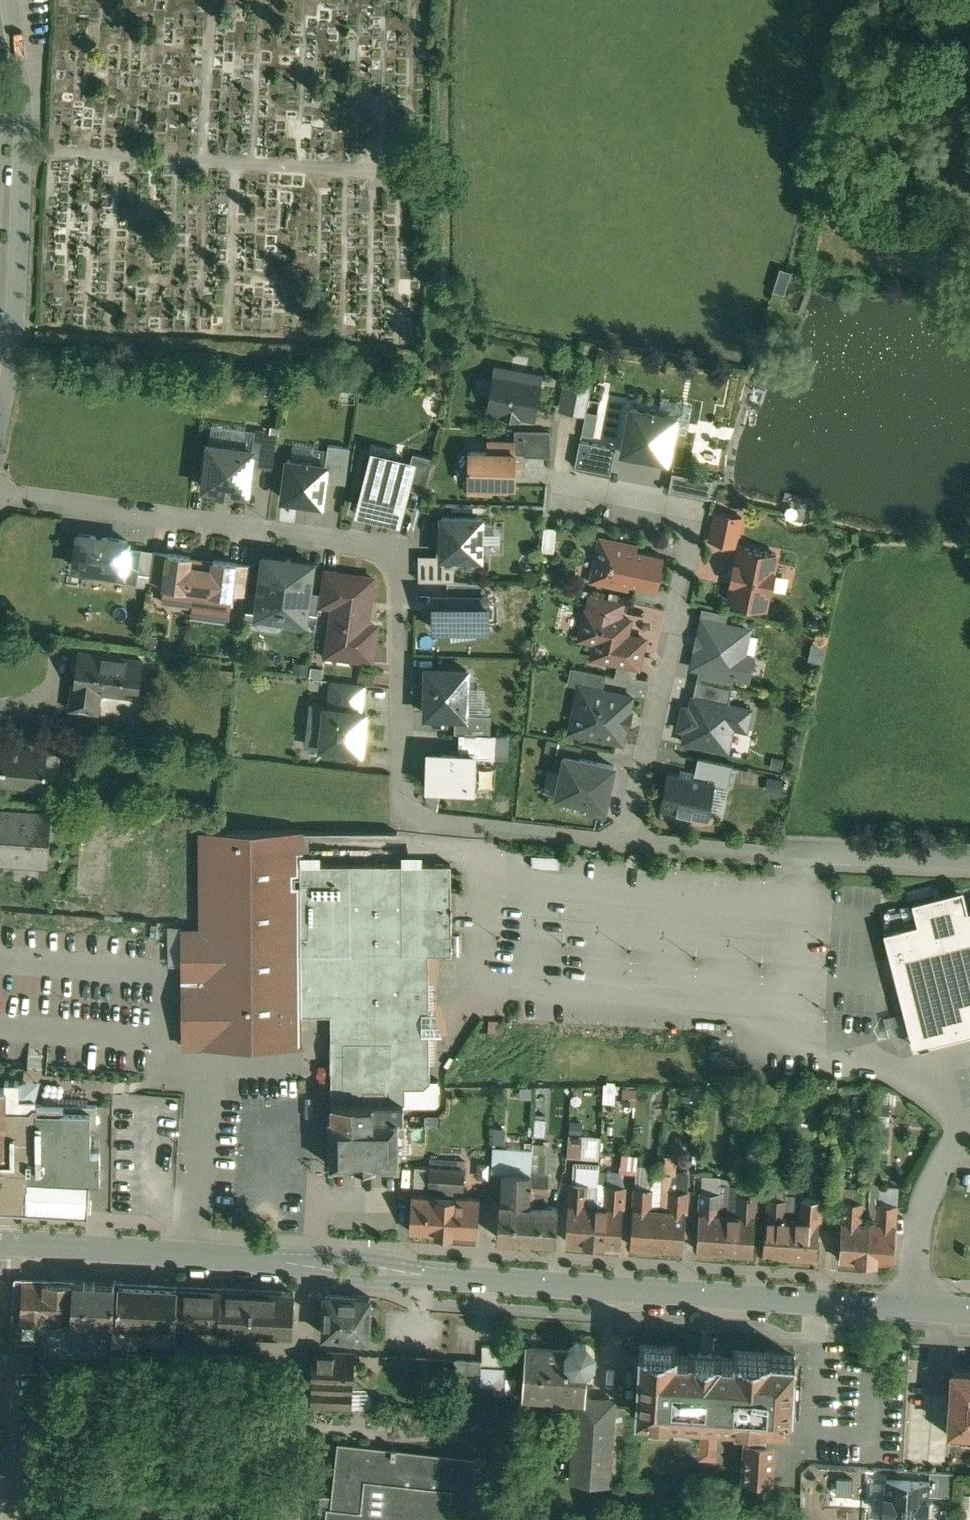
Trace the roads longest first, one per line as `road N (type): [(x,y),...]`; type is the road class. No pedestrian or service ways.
road 1 (tertiary): [(0,1245),(969,1314)]
road 2 (residential): [(0,493),(401,553),(407,820),(627,841)]
road 3 (residential): [(569,488),(699,517),(627,841)]
road 4 (residential): [(0,423),(17,344),(25,96),(11,0)]
road 5 (residential): [(783,856),(969,860)]
road 6 (residential): [(627,841),(783,856)]

